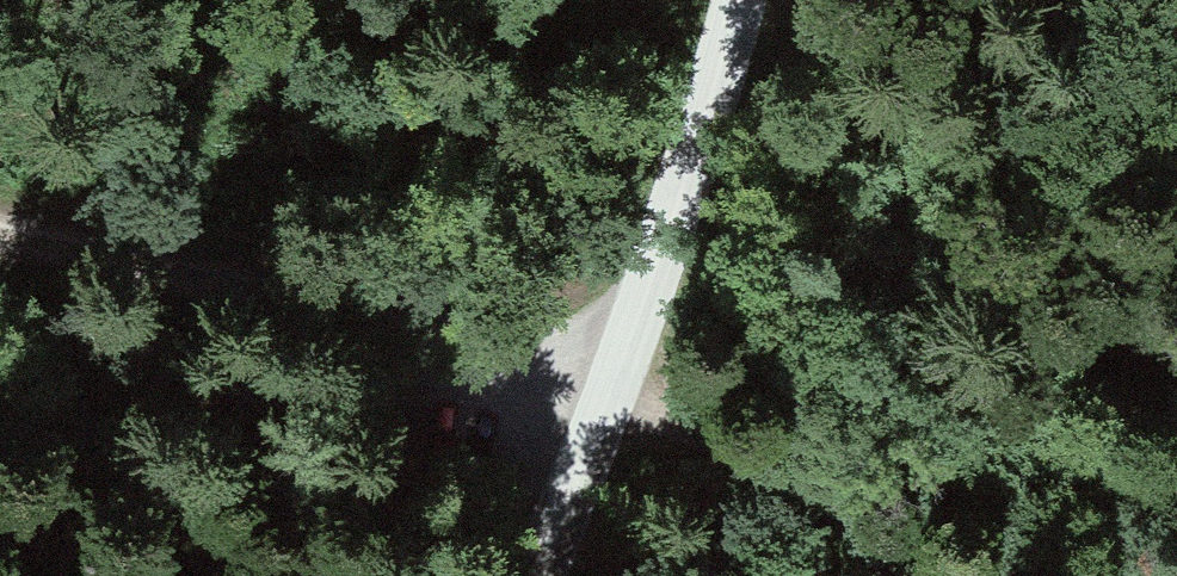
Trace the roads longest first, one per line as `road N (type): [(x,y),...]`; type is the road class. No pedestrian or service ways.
road 1 (track): [(961,575),(771,460),(400,300),(0,225)]
road 2 (unclassified): [(736,0),(540,575)]

